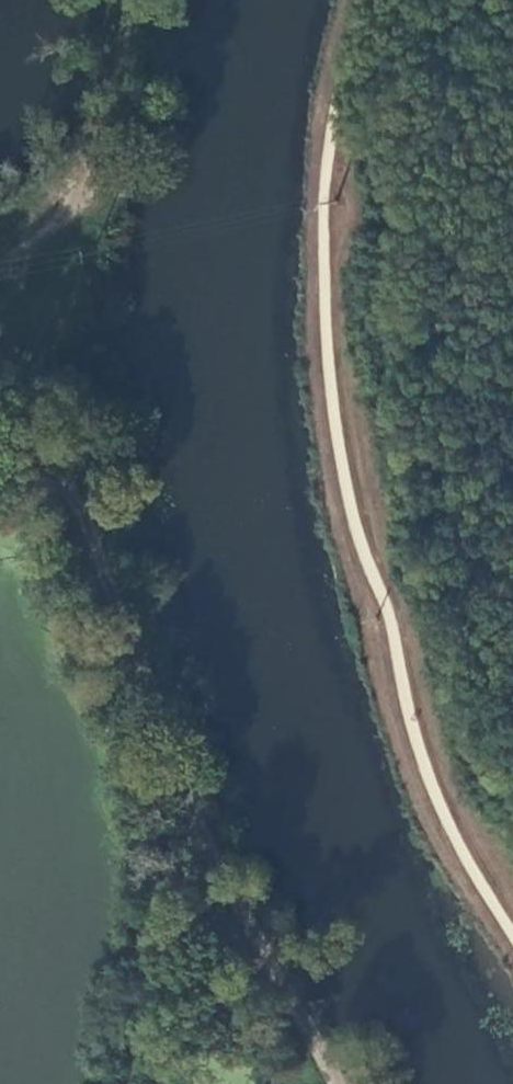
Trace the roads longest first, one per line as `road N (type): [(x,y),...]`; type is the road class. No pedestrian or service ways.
road 1 (track): [(0,451),(60,462),(150,651),(213,899),(308,1083)]
road 2 (track): [(0,279),(31,258),(99,181),(142,0)]
road 3 (track): [(213,899),(177,971),(140,1083)]

